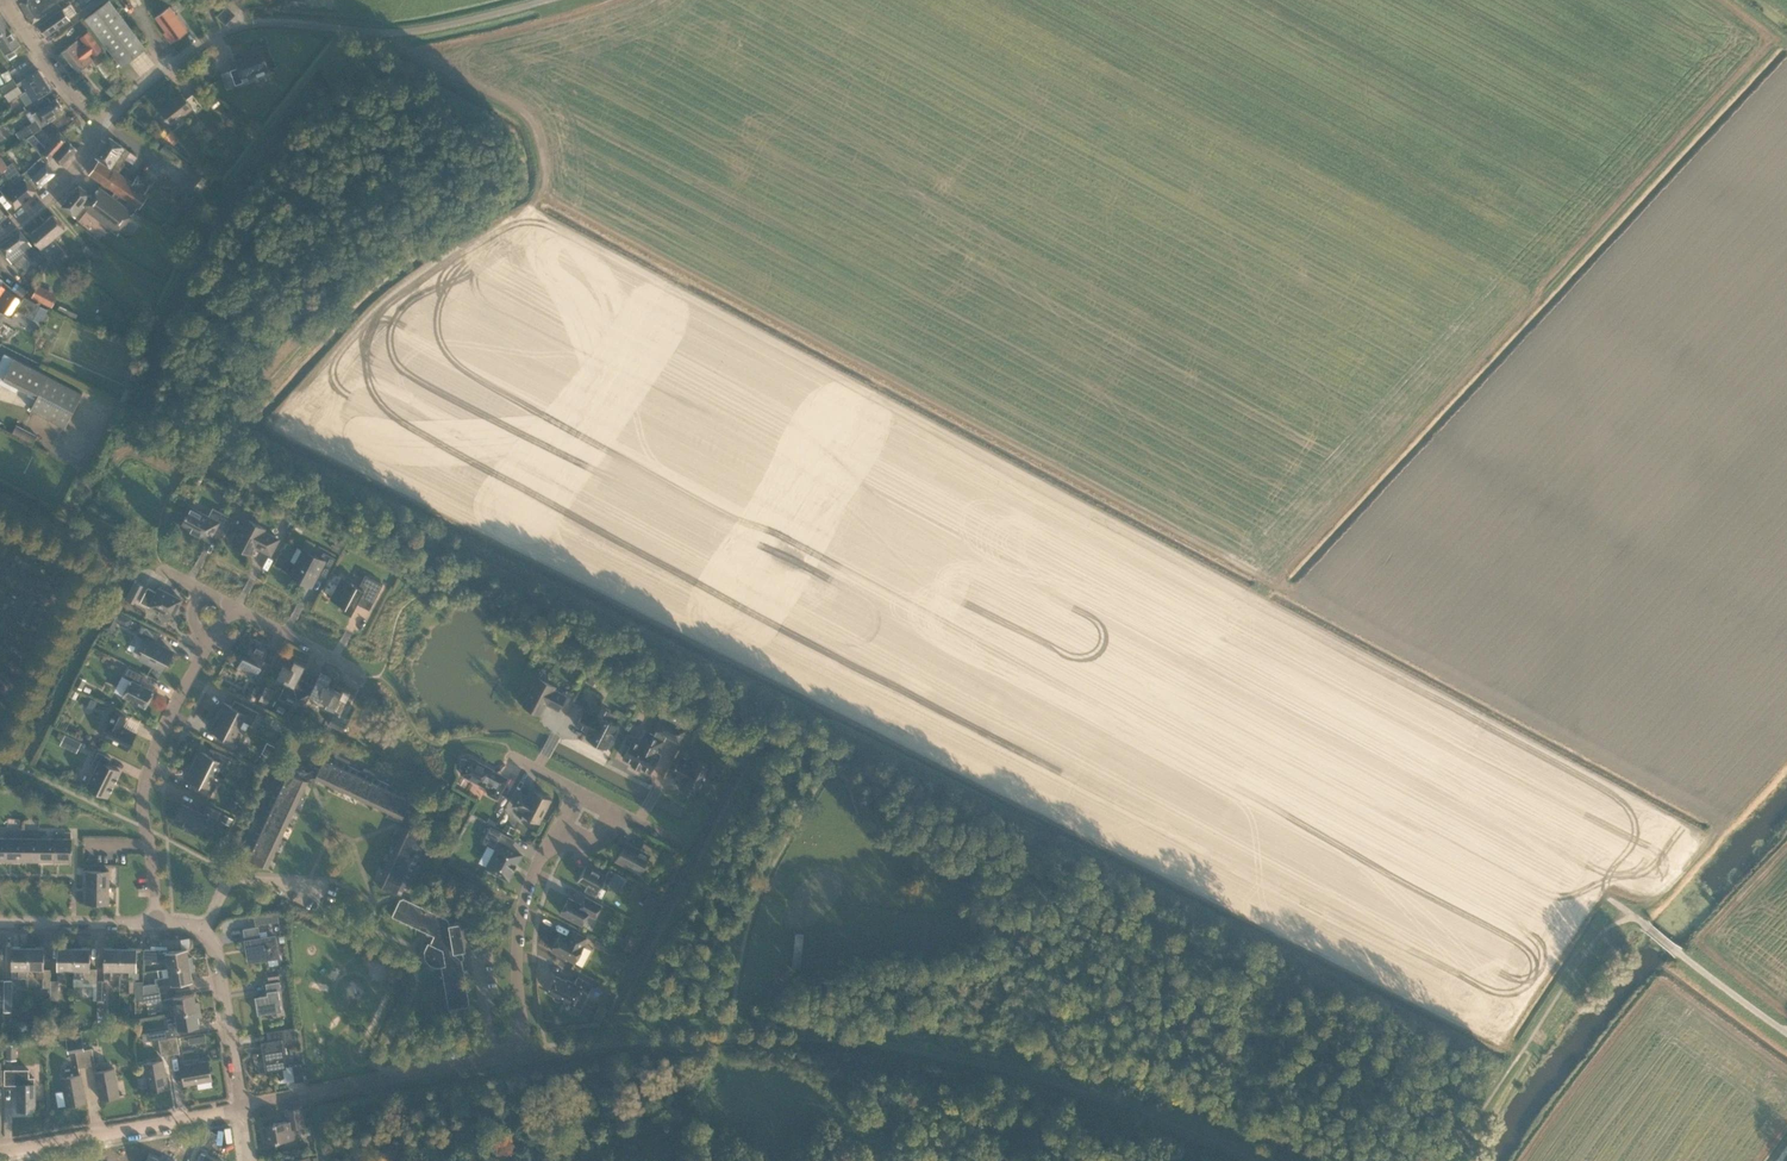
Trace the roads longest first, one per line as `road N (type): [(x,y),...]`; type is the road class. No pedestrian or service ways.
road 1 (residential): [(93,122),(231,28),(265,21),(369,31),(433,27),(538,0)]
road 2 (residential): [(242,1107),(526,1055)]
road 3 (residential): [(157,922),(142,790),(158,739),(201,655)]
road 4 (residential): [(0,1151),(242,1107)]
road 5 (residential): [(526,1055),(519,930),(551,843)]
road 6 (track): [(1636,916),(1786,1032)]
road 7 (residential): [(242,1107),(218,947),(204,930)]
road 8 (residential): [(157,922),(0,921)]
road 9 (tertiary): [(93,122),(4,0)]
road 10 (tertiary): [(0,231),(85,155),(93,122)]
road 11 (residential): [(204,930),(233,879),(320,888)]
road 12 (residential): [(231,606),(358,672)]

